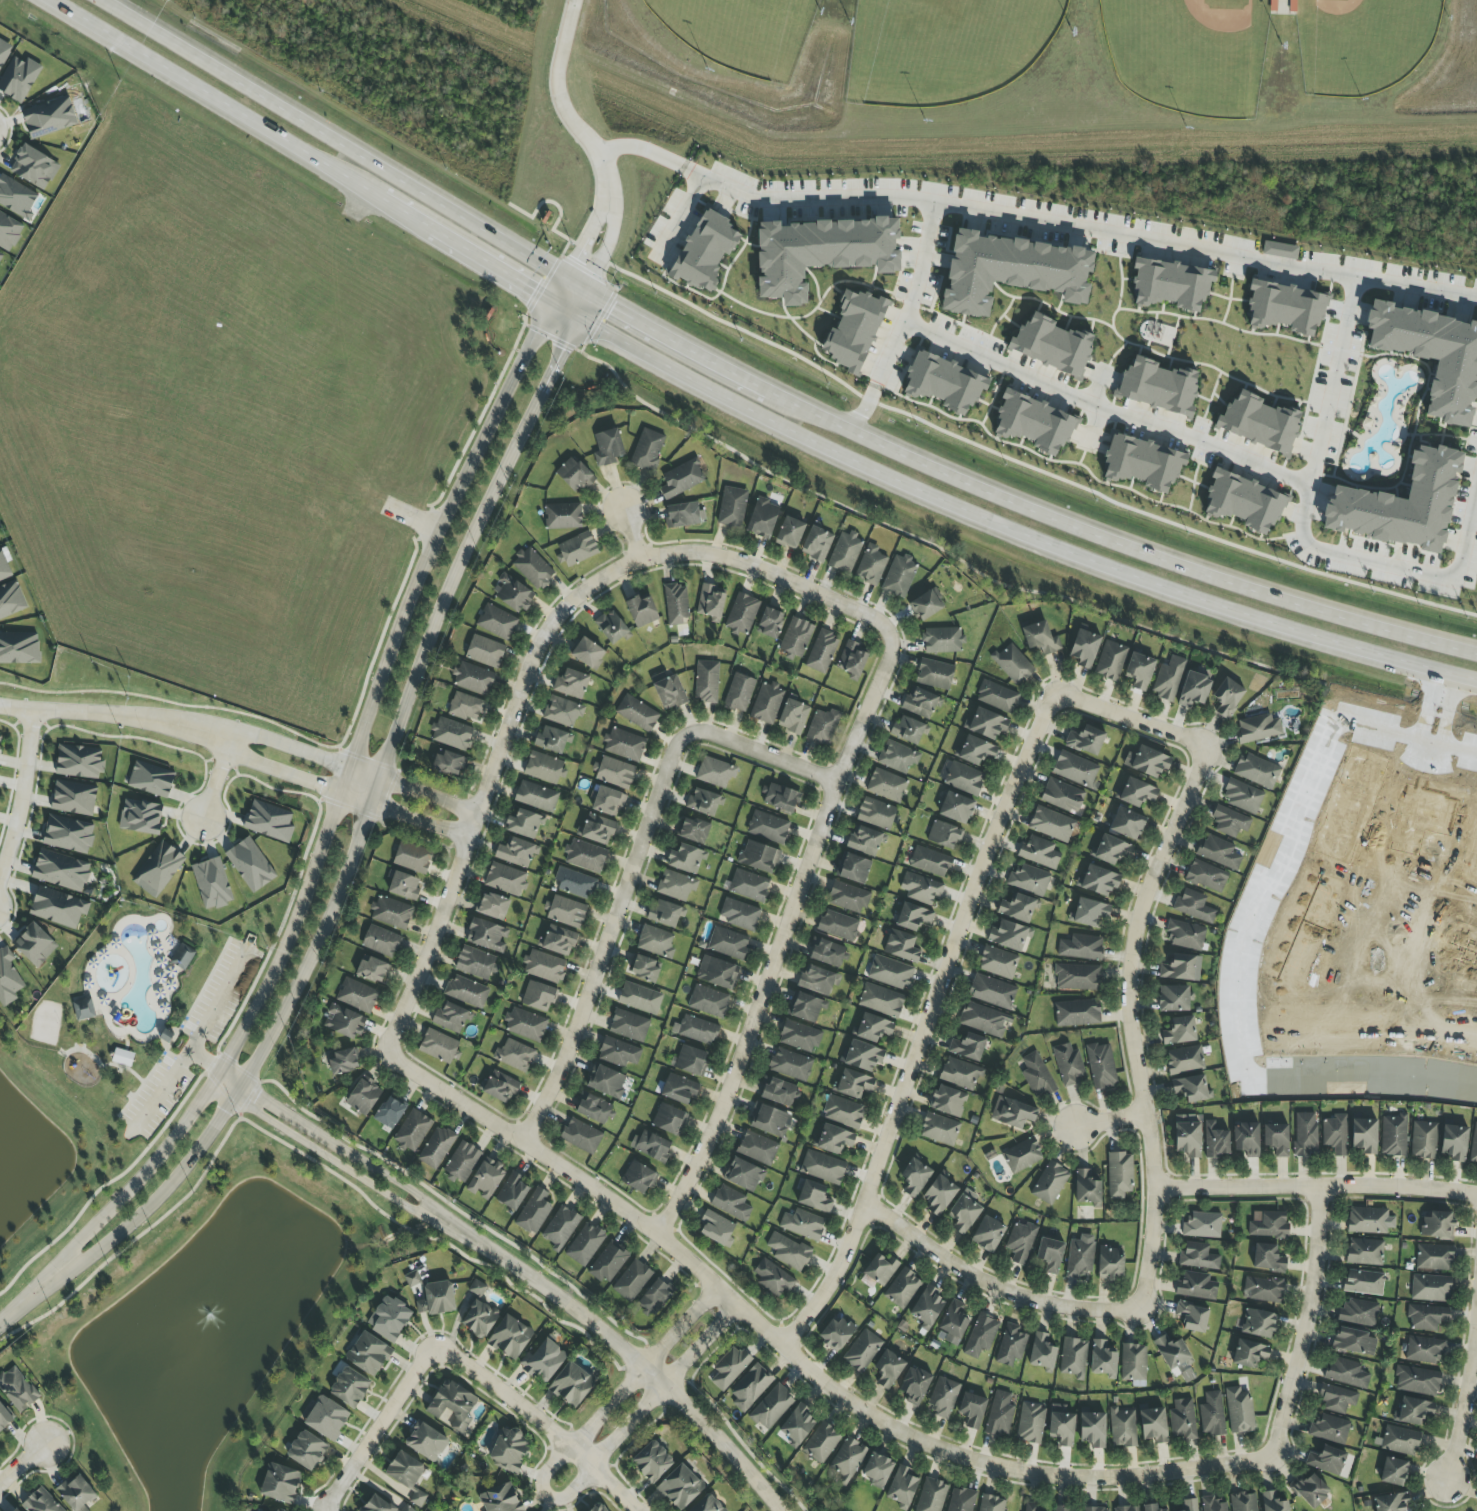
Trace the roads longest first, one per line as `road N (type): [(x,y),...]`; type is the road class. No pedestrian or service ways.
road 1 (tertiary): [(58,1272),(92,1256),(166,1190),(240,1090),(318,946),(439,611),(578,314)]
road 2 (tertiary): [(553,299),(435,530),(290,934),(203,1099),(58,1272)]
road 3 (primary): [(578,314),(775,430),(903,485),(1234,613),(1476,682)]
road 4 (residential): [(600,155),(643,150),(757,201),(910,200),(1476,302)]
road 5 (primary): [(1476,655),(1111,539),(789,399)]
road 6 (residential): [(906,322),(1060,394),(1309,490),(1302,534),(1321,553),(1453,579),(1476,495)]
road 7 (residential): [(1052,692),(968,896),(840,1257),(817,1306),(780,1347)]
road 8 (residential): [(653,1233),(704,1150),(746,1044),(887,636)]
road 9 (residential): [(1142,1302),(1154,1190),(1127,1024),(1128,953),(1138,908),(1205,748)]
road 10 (residential): [(385,1050),(460,871),(535,650),(584,590),(639,560)]
road 11 (primary): [(588,293),(102,0)]
road 12 (residential): [(733,1304),(563,1498),(547,1494),(542,1478),(715,1286)]
road 13 (residential): [(780,1347),(883,1423),(1000,1469),(1130,1478),(1259,1460)]
road 14 (residential): [(385,1050),(595,1188),(780,1347)]
road 15 (tertiary): [(780,1510),(664,1384),(587,1319),(443,1220)]
road 16 (residential): [(683,735),(669,753),(556,1083),(519,1142)]
road 17 (primary): [(49,0),(362,187)]
road 18 (residential): [(1154,1190),(1476,1195)]
road 19 (residential): [(860,1206),(1005,1292),(1108,1312),(1142,1302)]
road 20 (residential): [(1276,868),(1334,722),(1476,757)]
road 21 (residential): [(1259,1460),(1280,1418),(1301,1337),(1315,1187)]
road 22 (residential): [(639,560),(693,554),(739,563),(823,594),(887,636)]
road 23 (residential): [(638,1510),(533,1415),(464,1362),(432,1350)]
road 24 (tertiary): [(240,1090),(261,1116),(340,1168),(443,1220)]
road 25 (tertiary): [(443,1220),(418,1196),(240,1090)]
road 26 (residential): [(854,430),(906,322),(936,204)]
road 27 (residential): [(0,707),(154,720),(229,739)]
road 28 (primary): [(789,399),(588,293)]
road 29 (residential): [(1476,1282),(1447,1478)]
road 30 (residential): [(327,1508),(432,1350)]
road 31 (residential): [(0,876),(23,798),(32,712)]
road 32 (primary): [(409,215),(553,299)]
road 33 (residential): [(1205,748),(1052,692)]
road 34 (residential): [(834,782),(699,733),(683,735)]
road 35 (residential): [(342,794),(470,838)]
road 36 (residential): [(477,815),(350,770)]
road 37 (residential): [(229,739),(243,757),(342,794)]
road 38 (residential): [(350,770),(252,735),(229,739)]

